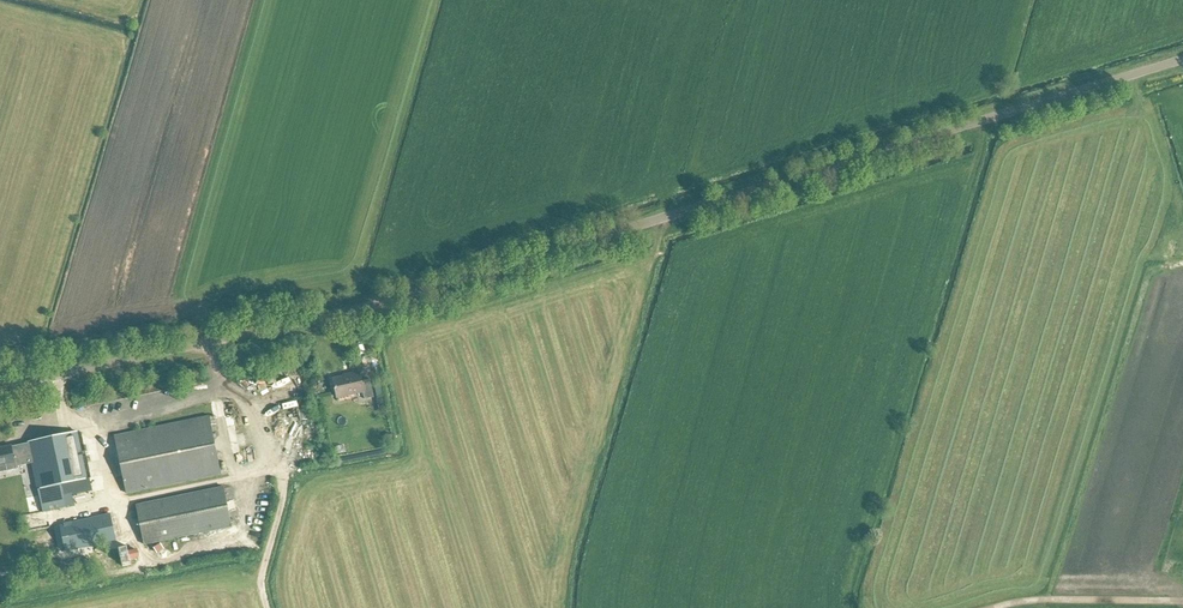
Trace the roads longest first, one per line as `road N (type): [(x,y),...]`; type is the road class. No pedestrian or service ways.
road 1 (unclassified): [(0,387),(207,351),(1182,59)]

